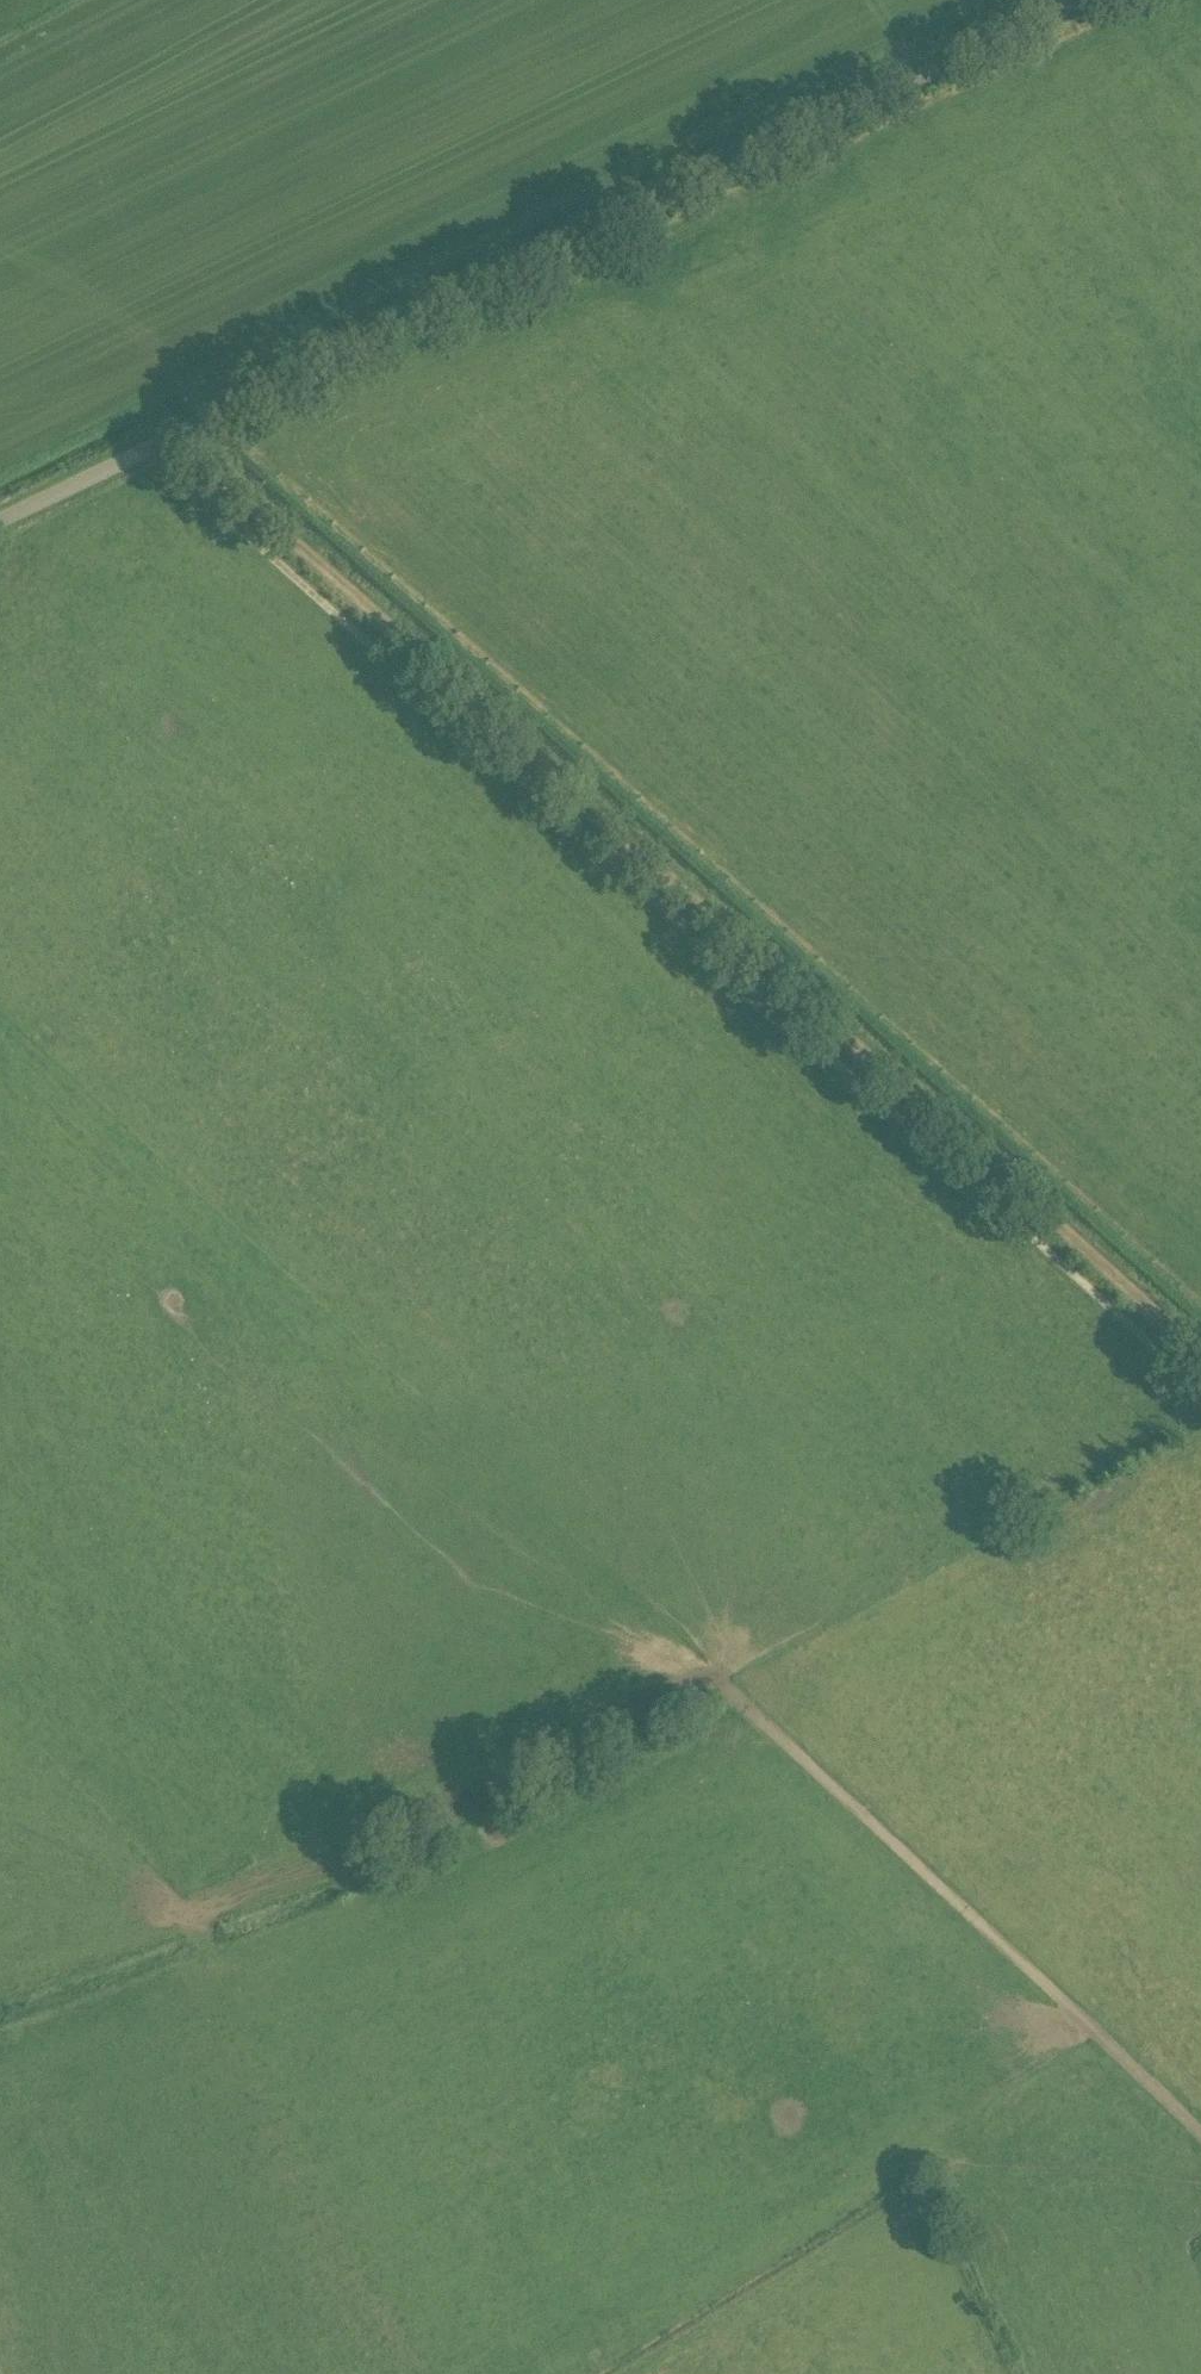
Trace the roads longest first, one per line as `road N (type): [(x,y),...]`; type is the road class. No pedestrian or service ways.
road 1 (track): [(174,438),(1200,1357)]
road 2 (unclassified): [(0,523),(1081,0)]

